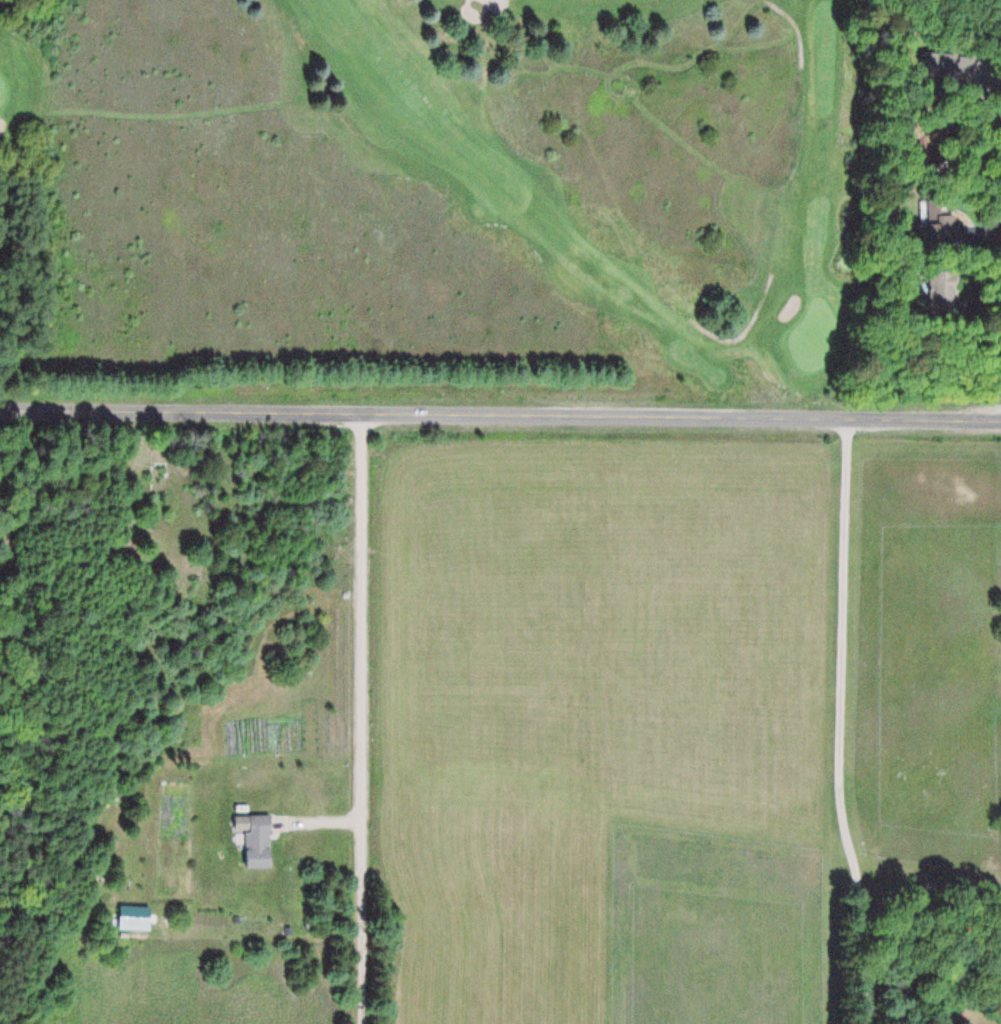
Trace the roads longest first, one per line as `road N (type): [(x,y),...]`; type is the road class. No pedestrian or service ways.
road 1 (residential): [(1000,419),(0,409)]

